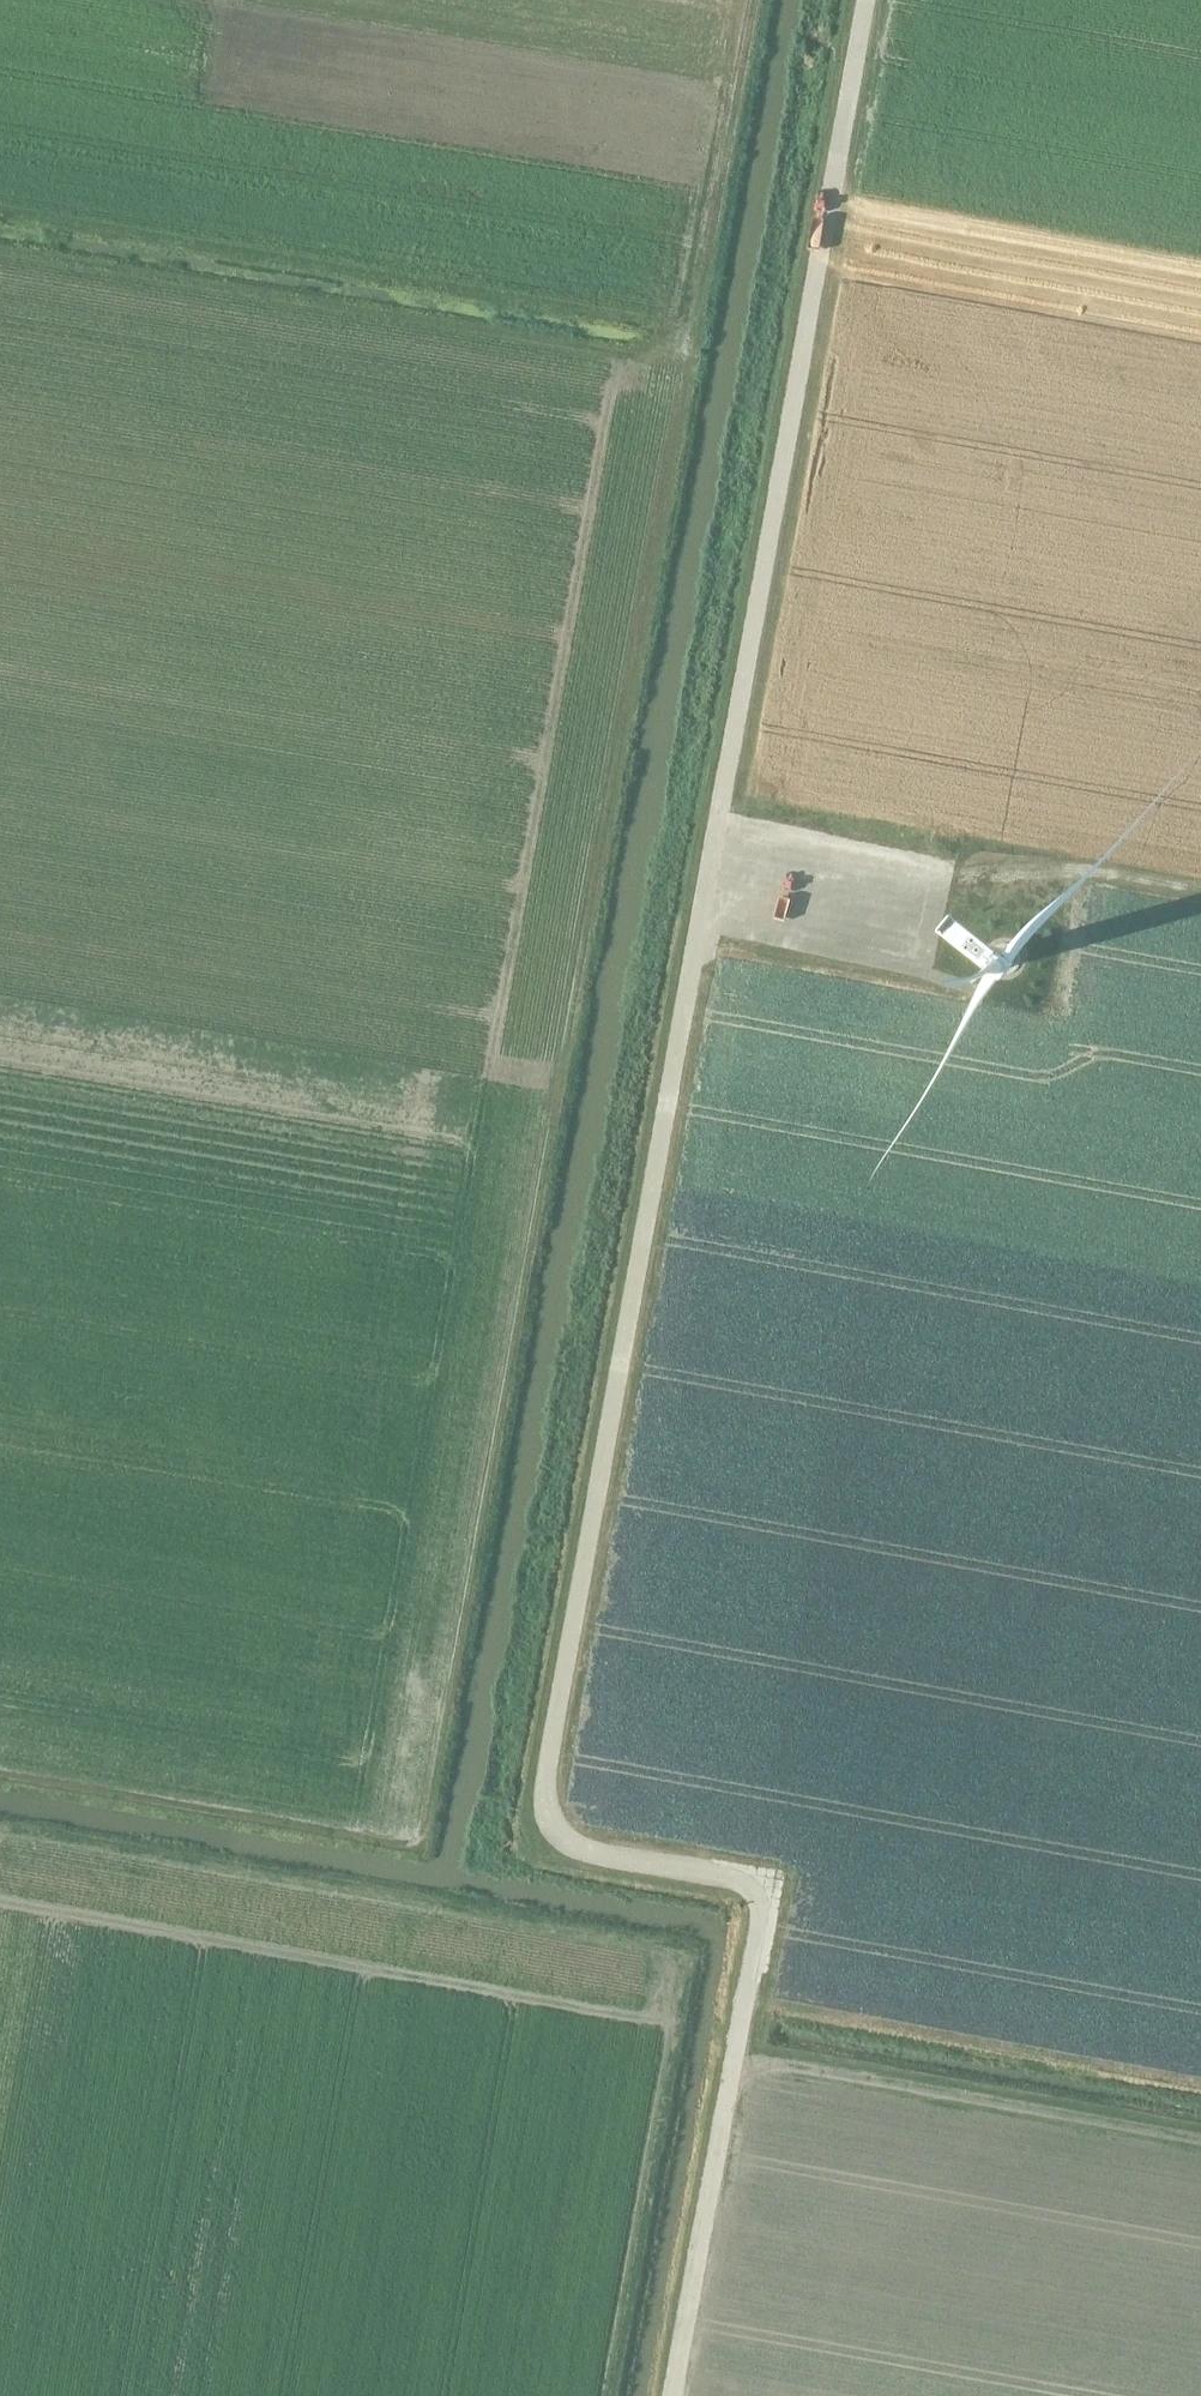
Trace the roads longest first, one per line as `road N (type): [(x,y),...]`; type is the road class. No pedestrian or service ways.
road 1 (track): [(1200,2140),(734,2055)]

